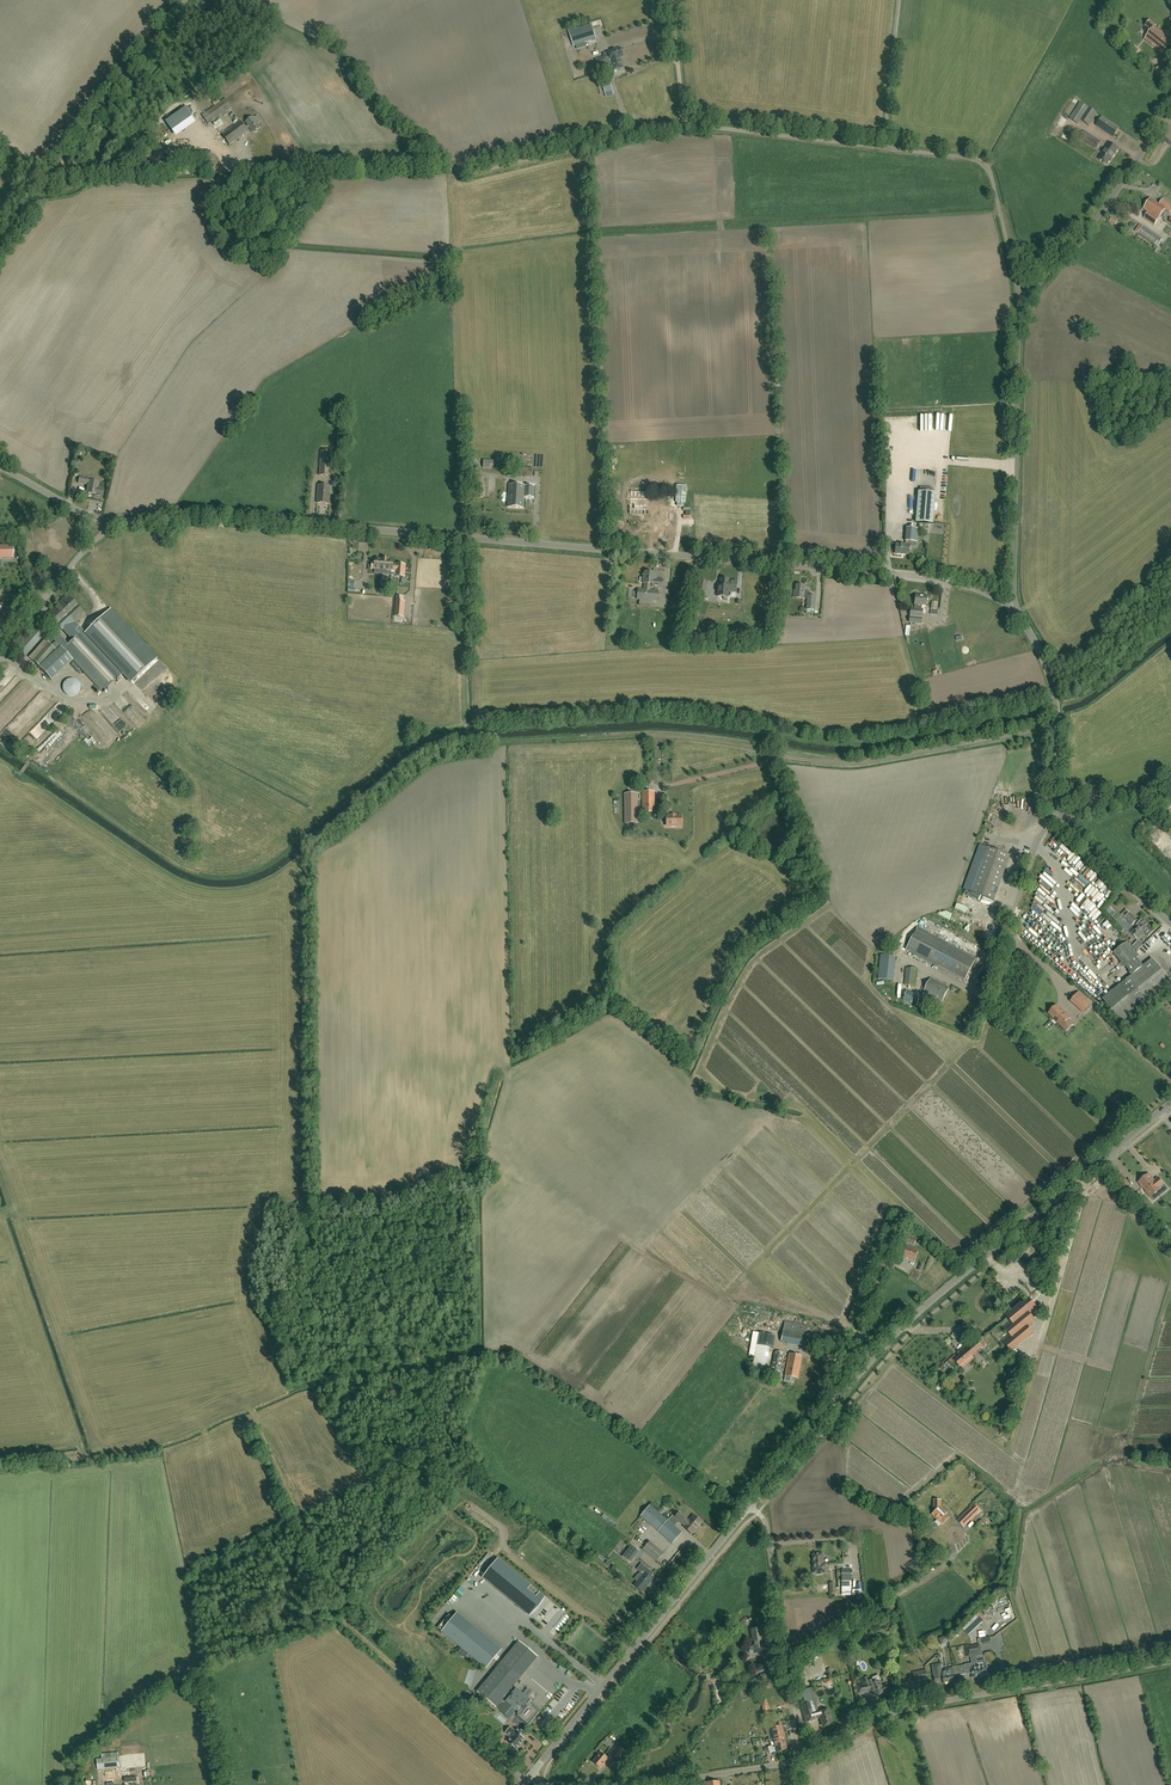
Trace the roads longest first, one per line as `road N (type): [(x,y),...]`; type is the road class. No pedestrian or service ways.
road 1 (unclassified): [(1010,607),(950,582),(817,567),(209,513),(112,524)]
road 2 (tertiary): [(751,1505),(908,1322),(1170,1103)]
road 3 (unclassified): [(219,169),(437,162),(468,173),(684,124)]
road 4 (unclassified): [(796,1759),(914,1707),(1170,1662)]
road 5 (tertiary): [(531,1775),(751,1505)]
road 6 (unclassified): [(1010,607),(1019,305)]
road 7 (unclassified): [(782,756),(864,762),(1058,728)]
road 8 (unclassified): [(796,1759),(766,1523),(751,1505)]
road 9 (unclassified): [(1019,305),(1103,210),(1170,111)]
road 10 (unclassified): [(1019,305),(985,167),(884,148)]
road 11 (unclassified): [(972,1022),(1041,836),(1060,816)]
road 12 (unclassified): [(684,124),(884,148)]
road 13 (unclassified): [(609,1784),(796,1759)]
road 14 (track): [(838,1400),(895,1231)]
road 15 (track): [(606,737),(659,736),(782,756)]
road 16 (unclassified): [(0,657),(112,524)]
road 17 (track): [(58,170),(97,176),(219,169)]
road 18 (unclassified): [(1170,924),(1060,816)]
road 19 (unclassified): [(1058,728),(1043,658),(1010,607)]
road 20 (unclassified): [(112,524),(0,463)]

